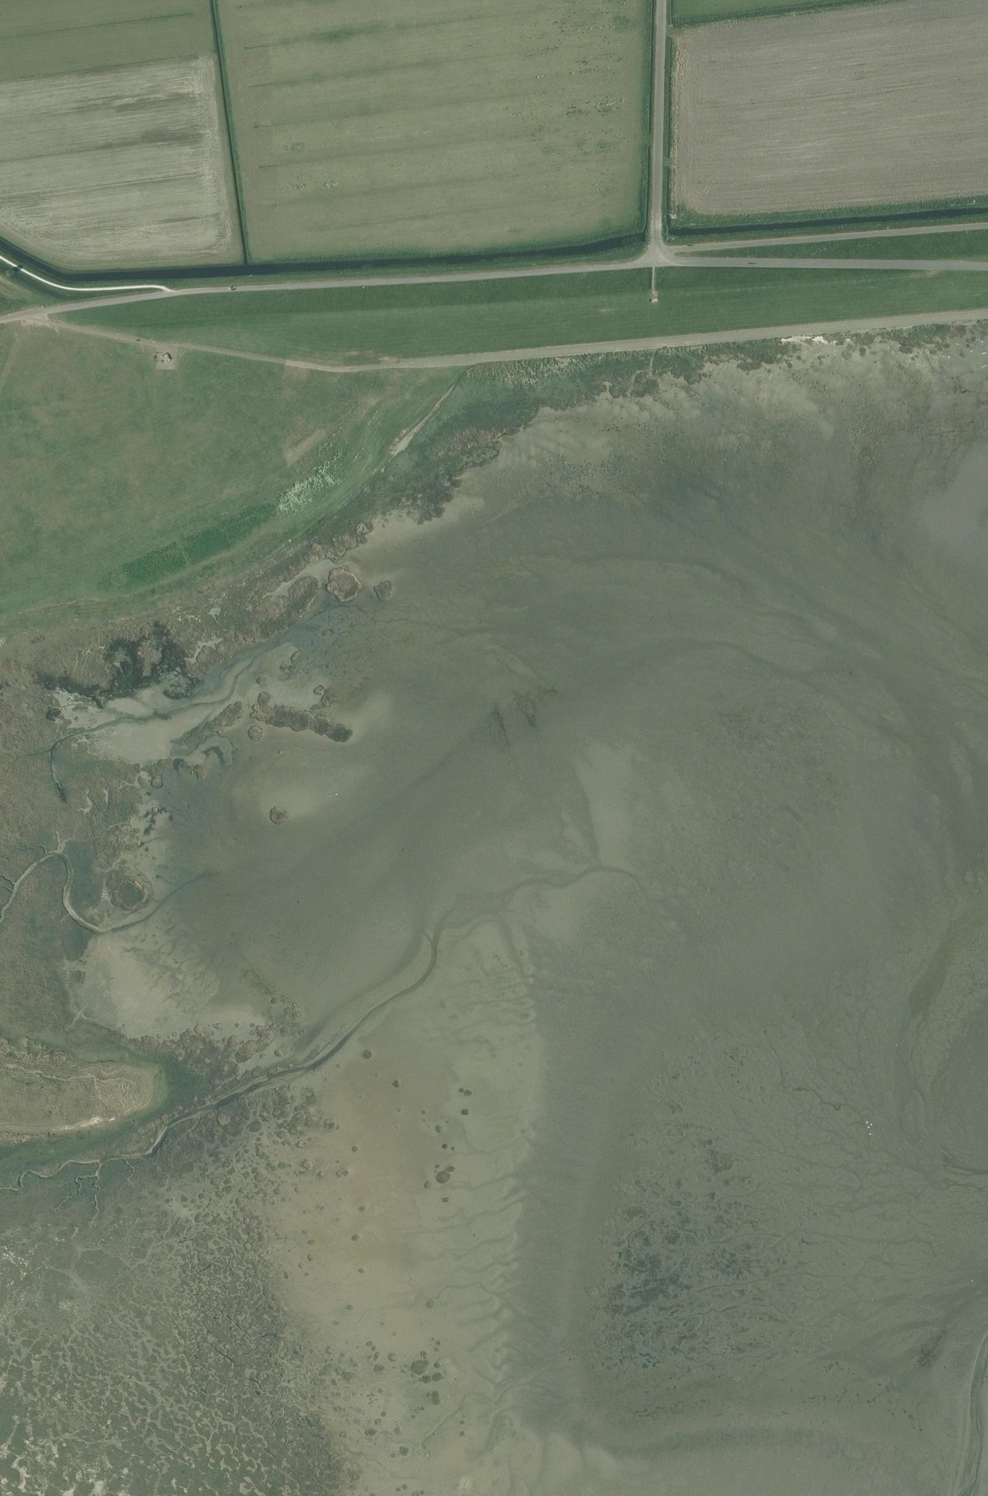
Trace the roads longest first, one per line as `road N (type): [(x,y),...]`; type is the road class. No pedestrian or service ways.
road 1 (unclassified): [(24,316),(207,291),(654,263)]
road 2 (unclassified): [(987,267),(654,263)]
road 3 (unclassified): [(654,263),(662,0)]

